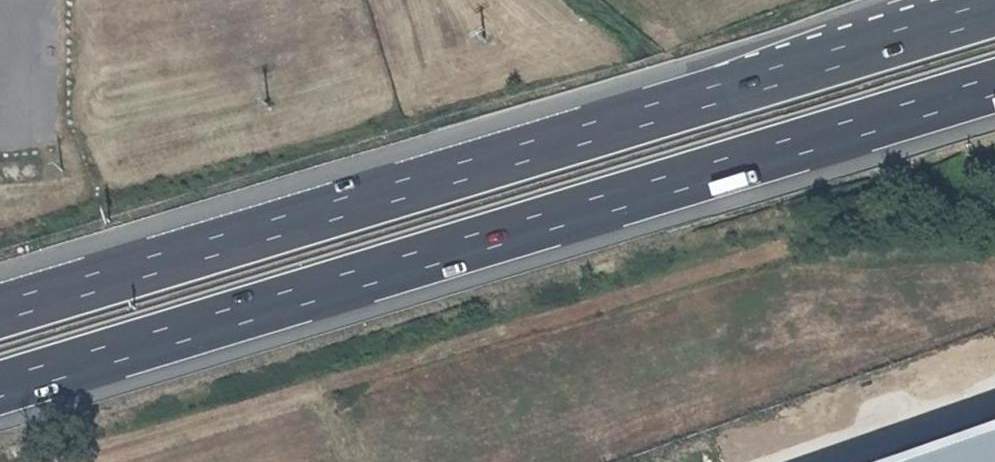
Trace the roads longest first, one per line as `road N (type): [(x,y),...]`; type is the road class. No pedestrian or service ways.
road 1 (motorway): [(0,384),(994,82)]
road 2 (motorway): [(994,8),(0,305)]
road 3 (track): [(67,461),(515,331)]

